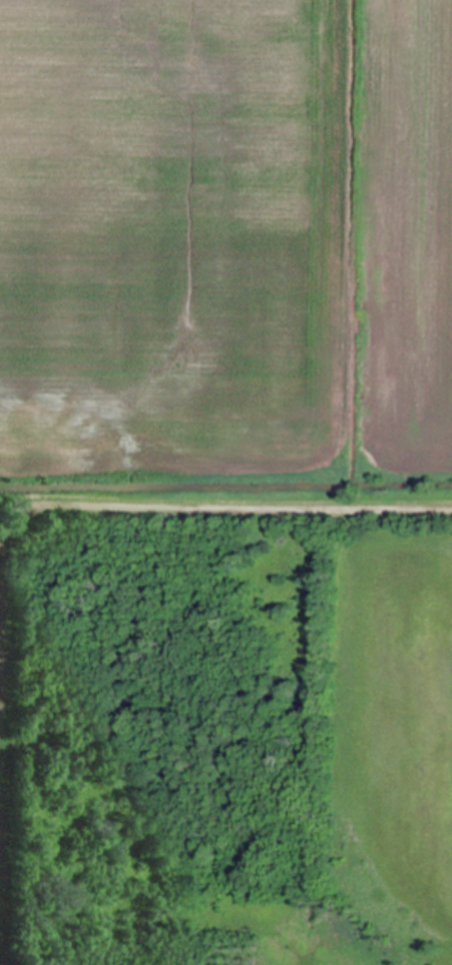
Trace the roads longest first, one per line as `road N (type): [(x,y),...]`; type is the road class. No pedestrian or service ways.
road 1 (residential): [(451,516),(0,517)]

